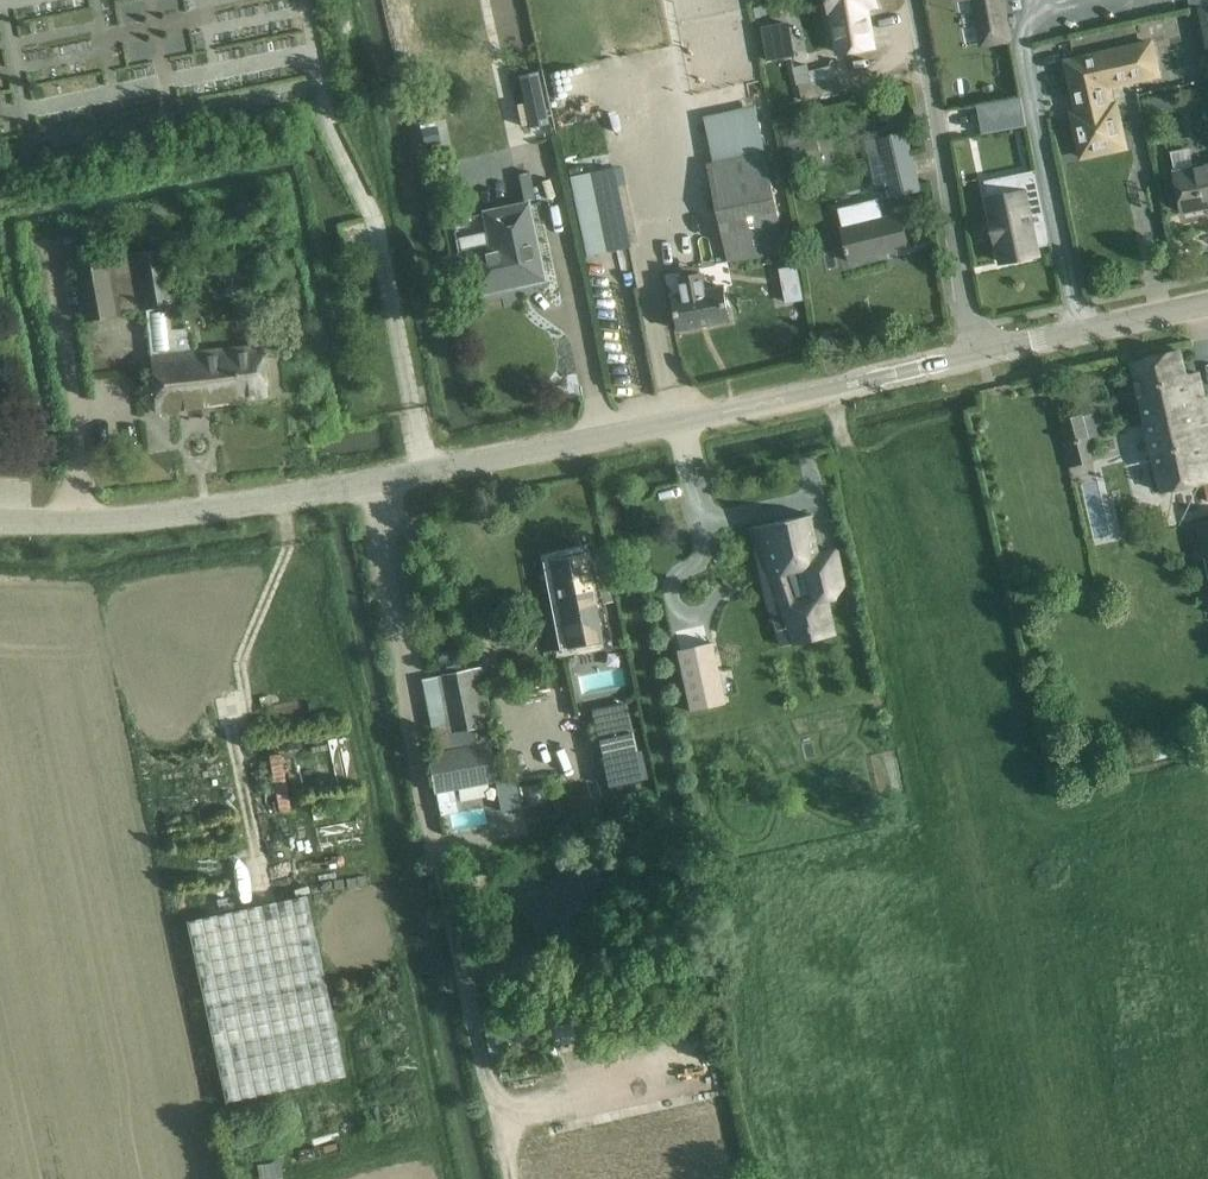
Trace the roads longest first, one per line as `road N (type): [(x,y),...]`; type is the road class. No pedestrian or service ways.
road 1 (tertiary): [(0,521),(132,520),(239,505),(775,402),(976,354)]
road 2 (residential): [(913,0),(976,354)]
road 3 (tertiary): [(976,354),(1207,303)]

